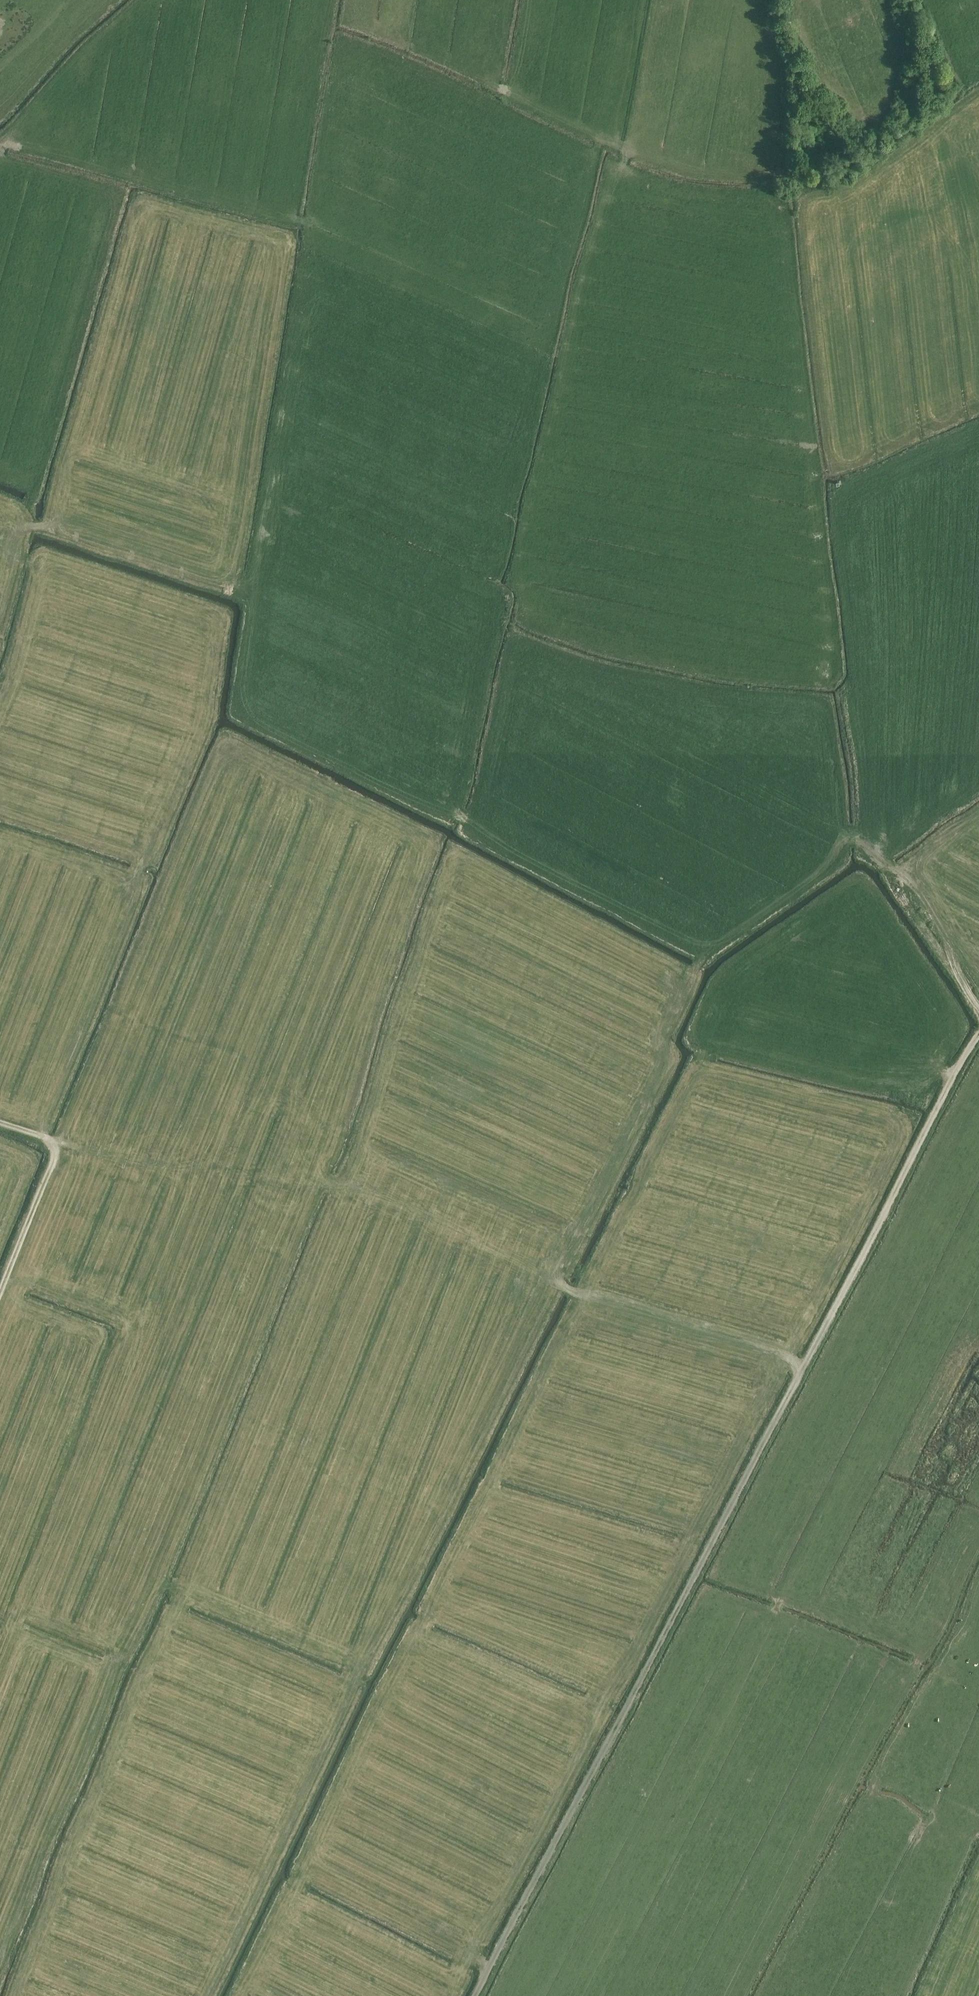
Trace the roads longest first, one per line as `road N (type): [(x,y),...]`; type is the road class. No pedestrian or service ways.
road 1 (track): [(482,1995),(806,1351),(978,1036)]
road 2 (track): [(978,798),(920,842),(907,865),(924,920),(958,951)]

